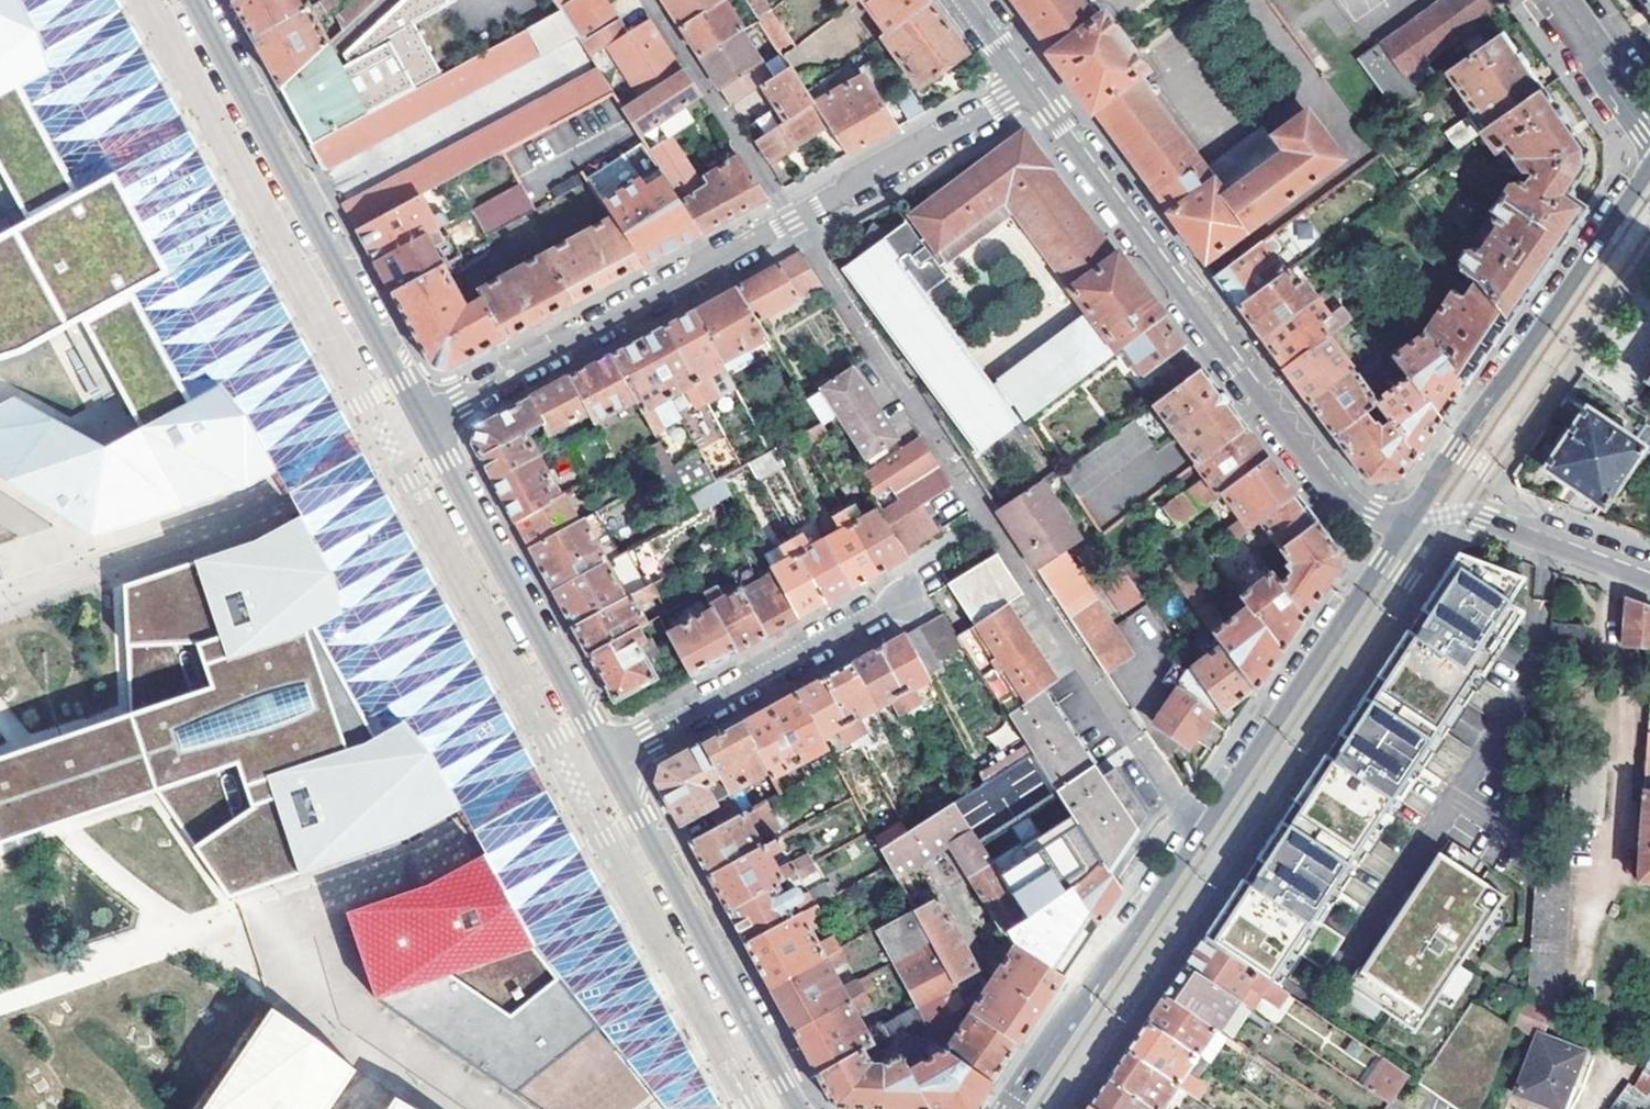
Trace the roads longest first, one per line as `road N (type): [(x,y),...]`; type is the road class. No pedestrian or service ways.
road 1 (residential): [(1209,821),(1179,801),(791,220)]
road 2 (tertiary): [(1409,515),(1354,510),(1316,477),(1028,86)]
road 3 (tertiary): [(192,0),(423,420)]
road 4 (residential): [(423,420),(245,520),(0,597)]
road 5 (tertiary): [(1649,167),(1409,515)]
road 6 (residential): [(423,420),(791,220)]
road 7 (tertiary): [(607,758),(799,1108)]
road 8 (tertiary): [(423,420),(607,758)]
road 9 (tertiary): [(1409,515),(1209,821)]
road 10 (tertiary): [(1209,821),(1068,1029),(1000,1108)]
road 11 (residential): [(607,758),(904,600)]
road 12 (residential): [(791,220),(1028,86)]
road 13 (residential): [(791,220),(652,0)]
road 14 (tertiary): [(1649,579),(1481,518),(1409,515)]
road 15 (residential): [(1649,134),(1603,73),(1563,0)]

